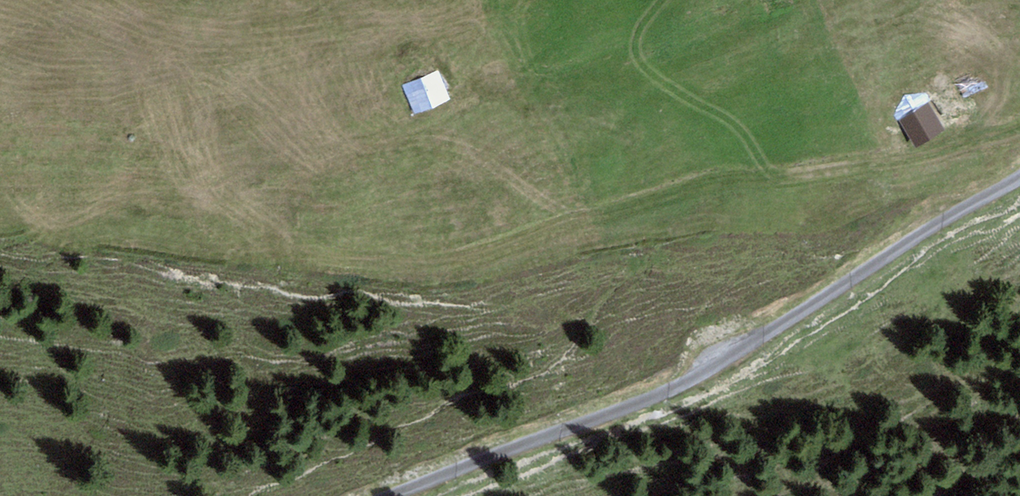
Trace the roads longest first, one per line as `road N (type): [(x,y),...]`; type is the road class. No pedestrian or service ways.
road 1 (track): [(295,252),(413,268),(714,183),(1005,137),(1019,119)]
road 2 (track): [(400,495),(638,400),(791,319),(1019,169)]

